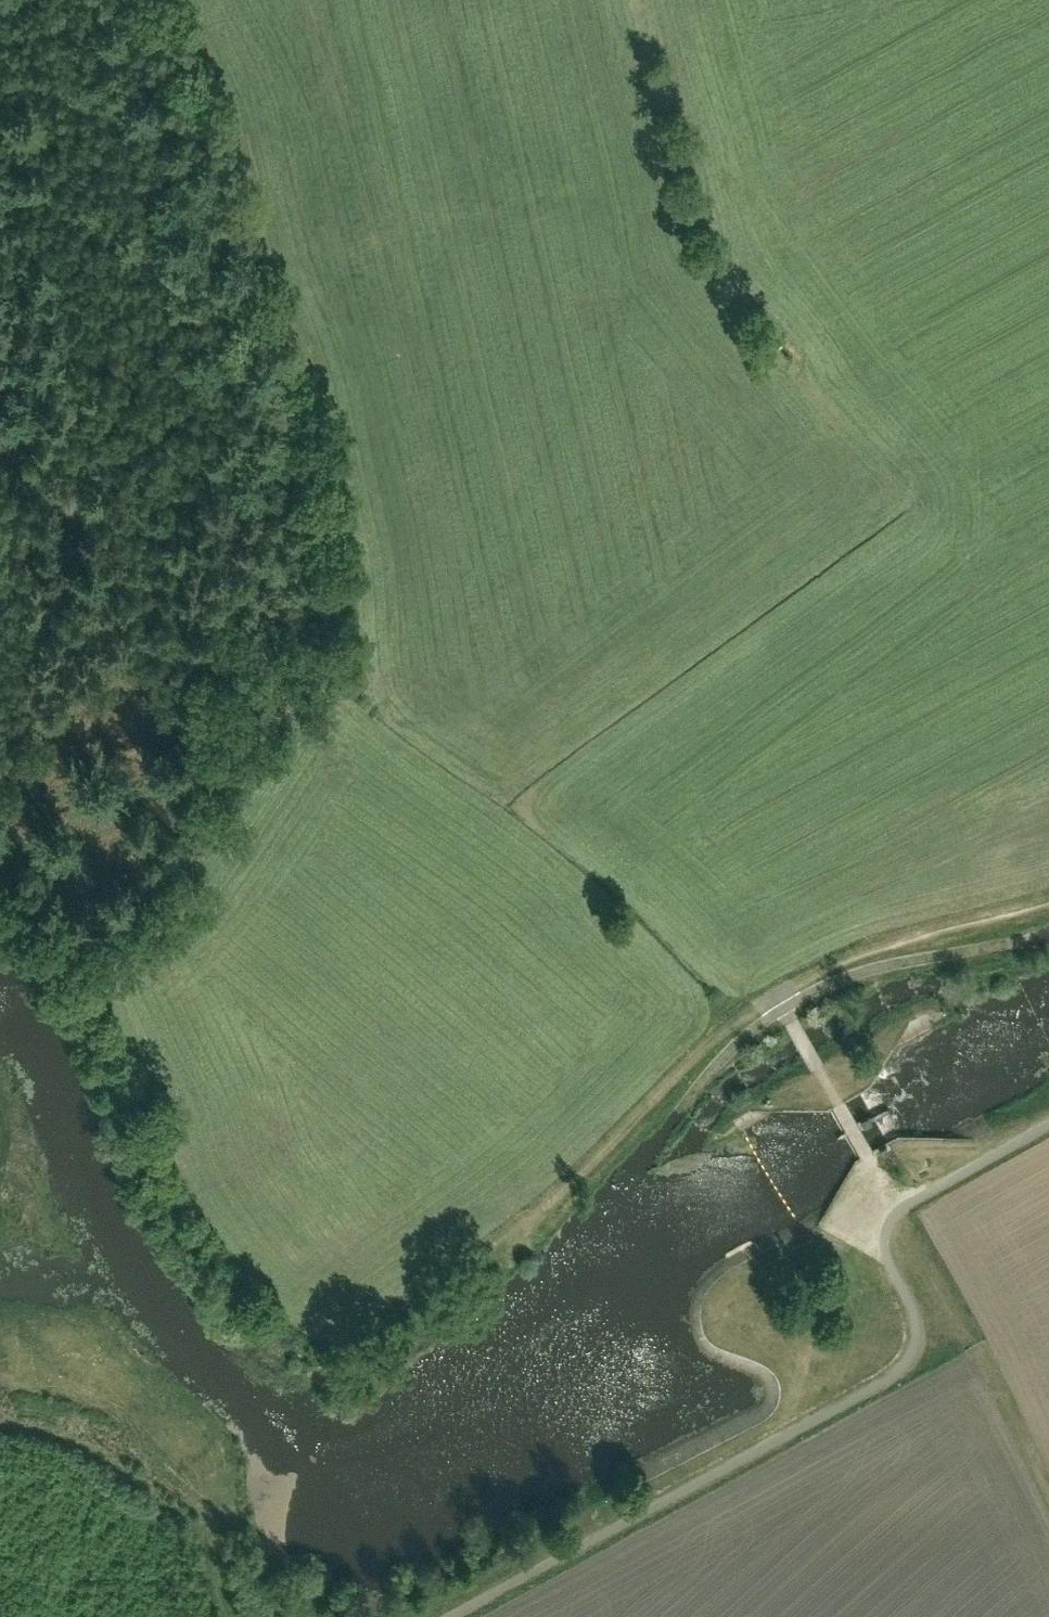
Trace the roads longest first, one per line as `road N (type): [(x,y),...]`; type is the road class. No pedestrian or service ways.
road 1 (track): [(902,1207),(1048,1492)]

